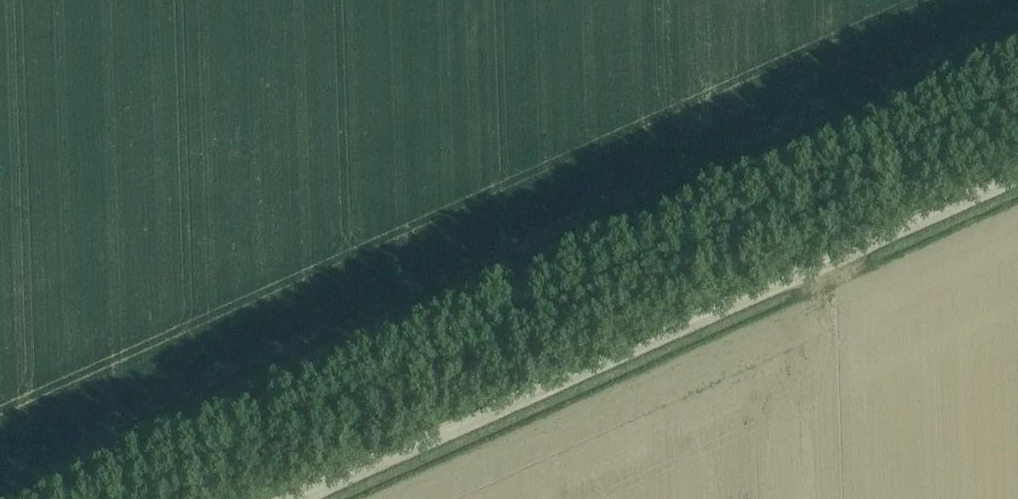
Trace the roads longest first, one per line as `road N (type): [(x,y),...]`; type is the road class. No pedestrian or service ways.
road 1 (track): [(1017,80),(86,498)]
road 2 (unclassified): [(299,498),(1017,177)]

